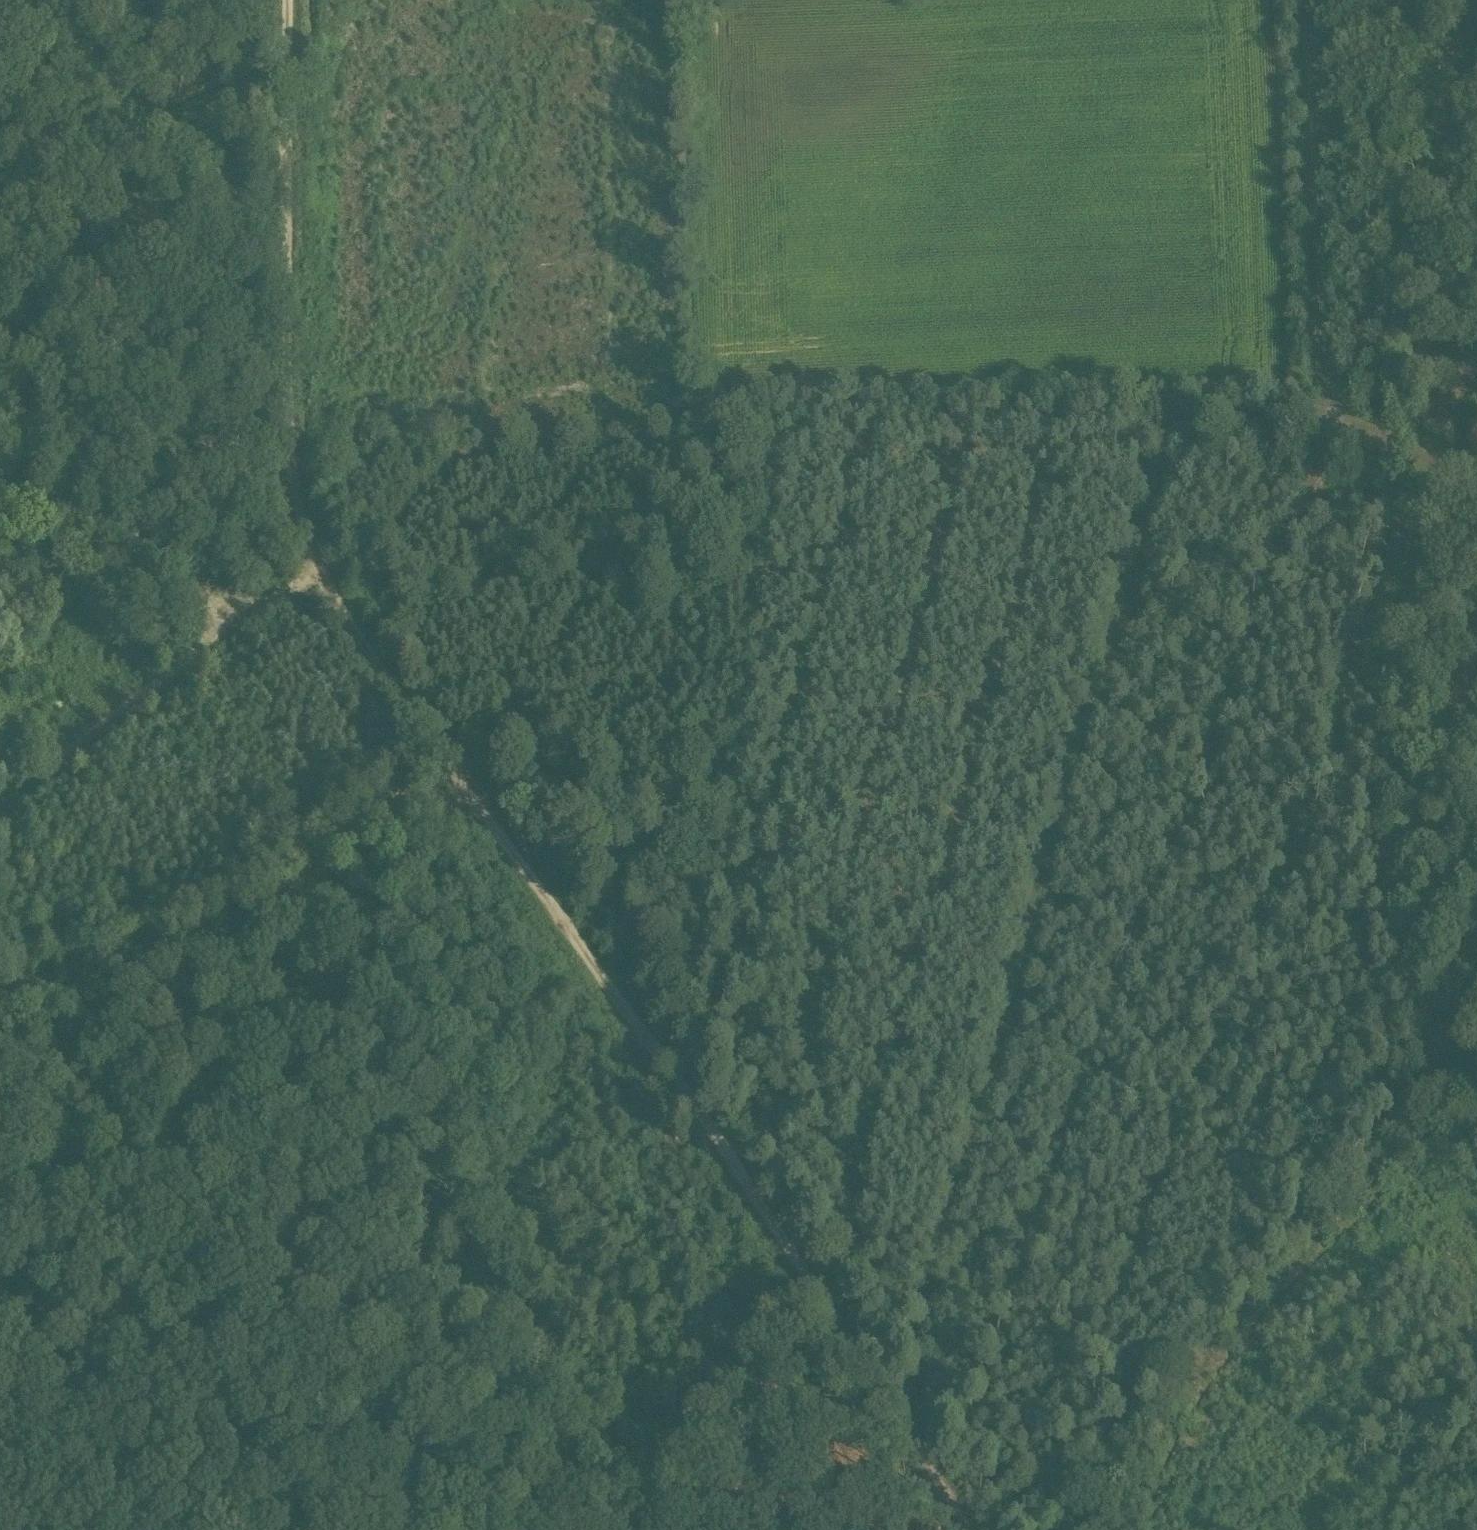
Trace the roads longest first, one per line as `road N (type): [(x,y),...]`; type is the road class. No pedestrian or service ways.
road 1 (track): [(289,0),(278,209),(283,406),(301,530),(554,901),(962,1529)]
road 2 (track): [(1304,0),(1322,425),(1426,460),(1476,502)]

